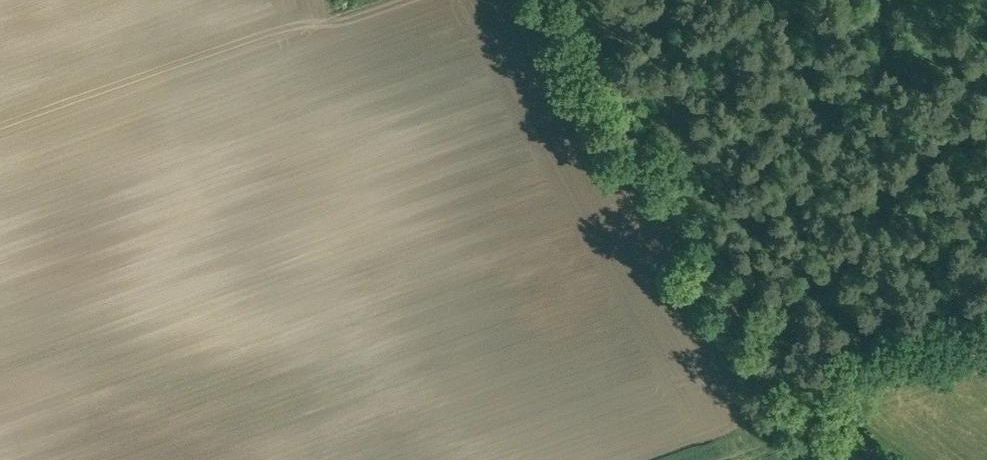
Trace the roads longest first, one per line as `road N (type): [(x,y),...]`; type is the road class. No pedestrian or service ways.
road 1 (track): [(544,0),(637,153),(755,382),(850,459)]

